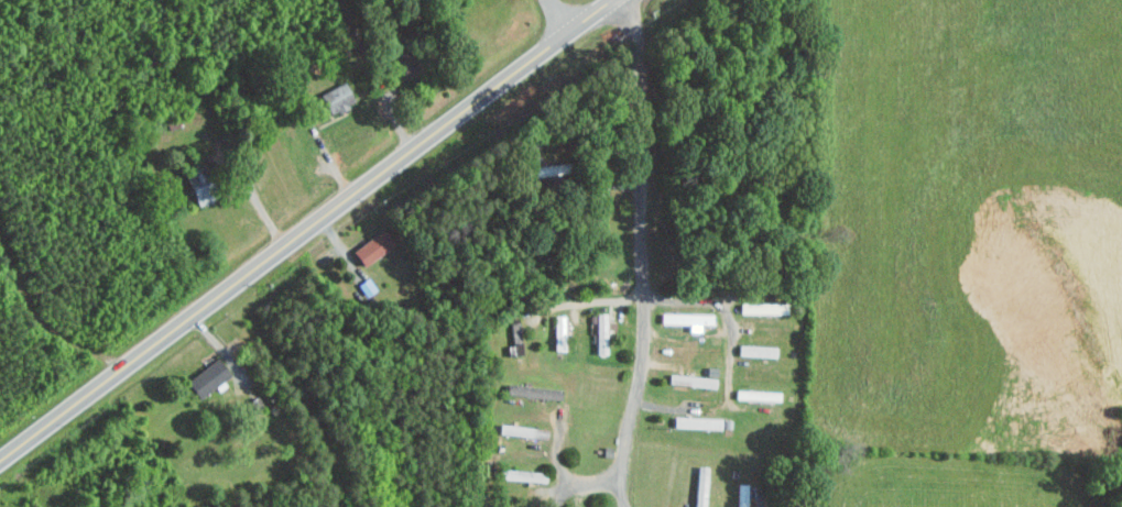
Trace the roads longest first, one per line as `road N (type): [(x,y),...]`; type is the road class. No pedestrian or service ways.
road 1 (primary): [(616,0),(0,468)]
road 2 (residential): [(625,0),(641,119),(645,295),(625,506)]
road 3 (residential): [(590,133),(641,136),(782,119),(848,251)]
road 4 (residential): [(536,310),(582,296),(720,296),(732,315),(728,393)]

